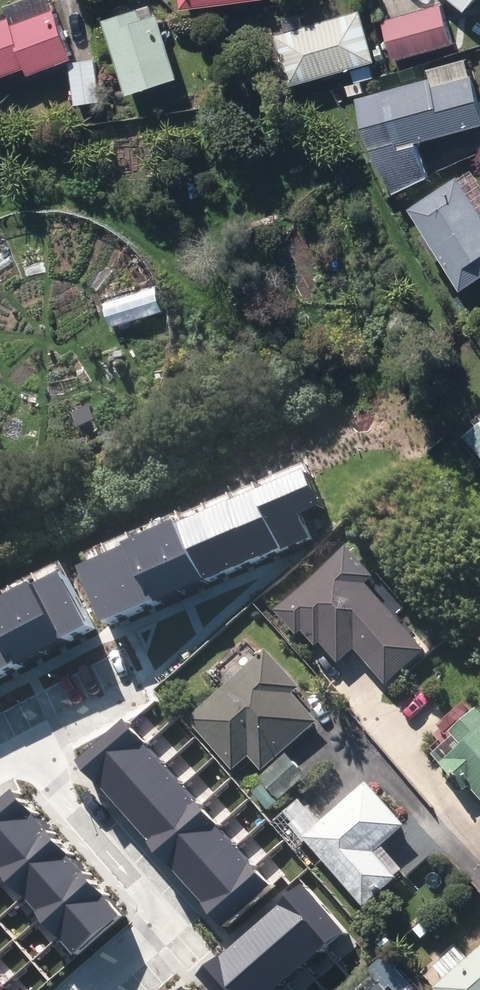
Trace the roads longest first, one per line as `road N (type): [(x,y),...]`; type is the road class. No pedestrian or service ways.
road 1 (residential): [(32,755),(165,917),(87,989)]
road 2 (residential): [(32,755),(145,695)]

